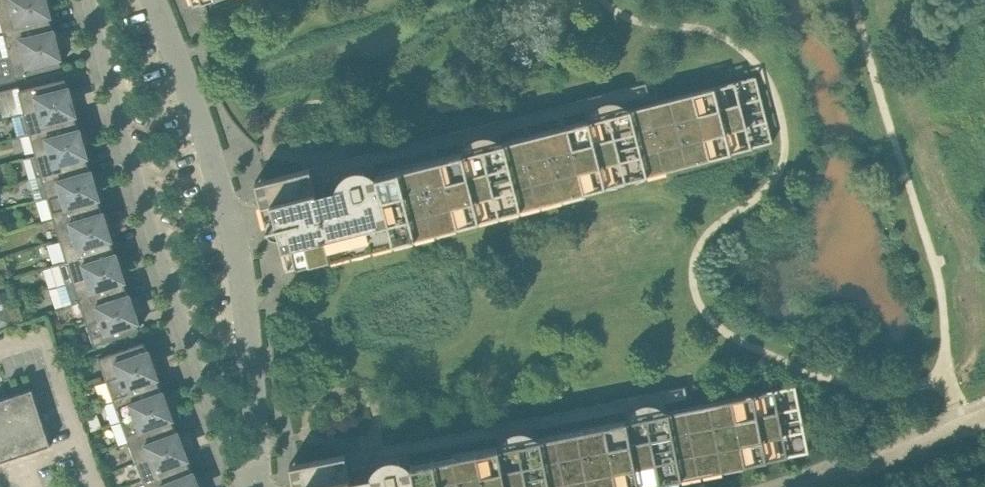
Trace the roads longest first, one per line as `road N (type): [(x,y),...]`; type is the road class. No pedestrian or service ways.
road 1 (residential): [(89,0),(123,143),(223,440),(251,486)]
road 2 (residential): [(255,486),(235,247),(214,164),(152,0)]
road 3 (residential): [(808,486),(965,424)]

